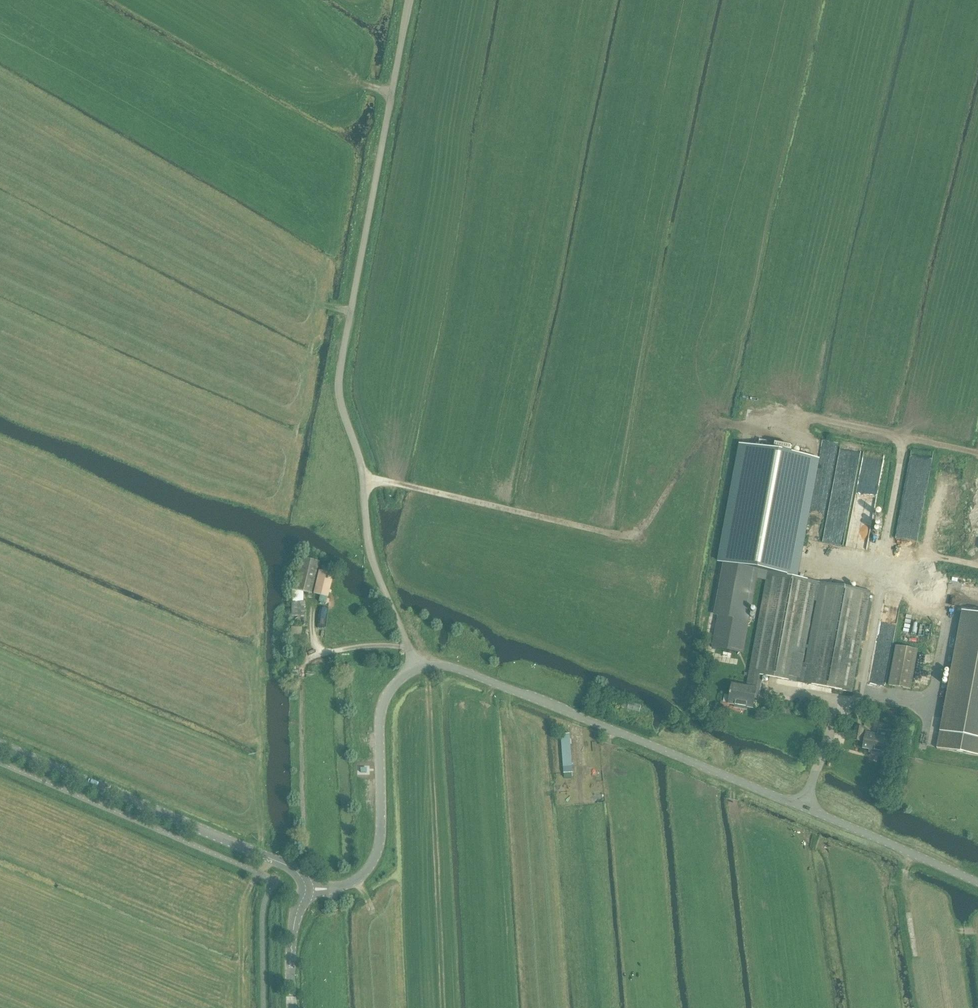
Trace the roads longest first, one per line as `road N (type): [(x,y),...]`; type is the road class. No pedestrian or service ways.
road 1 (track): [(408,649),(371,557),(363,476),(338,390),(408,0)]
road 2 (unclassified): [(977,883),(456,667),(417,667)]
road 3 (track): [(363,476),(630,536),(709,430),(729,425)]
road 4 (tertiary): [(306,890),(289,867),(0,745)]
road 5 (unclassified): [(306,890),(349,884),(372,863),(381,831),(380,714),(394,684),(417,667)]
road 6 (track): [(881,571),(907,439),(977,454)]
road 7 (track): [(306,853),(302,679),(318,655)]
road 8 (track): [(907,439),(799,416),(729,425)]
road 9 (tertiary): [(289,1007),(292,937),(306,890)]

